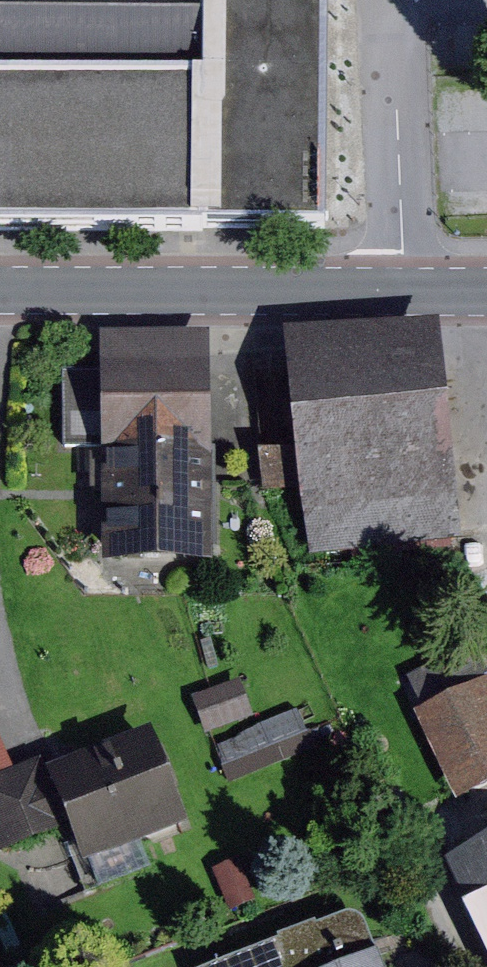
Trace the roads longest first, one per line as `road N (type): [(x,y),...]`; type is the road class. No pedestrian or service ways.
road 1 (secondary): [(0,287),(416,290)]
road 2 (residential): [(416,290),(395,0)]

